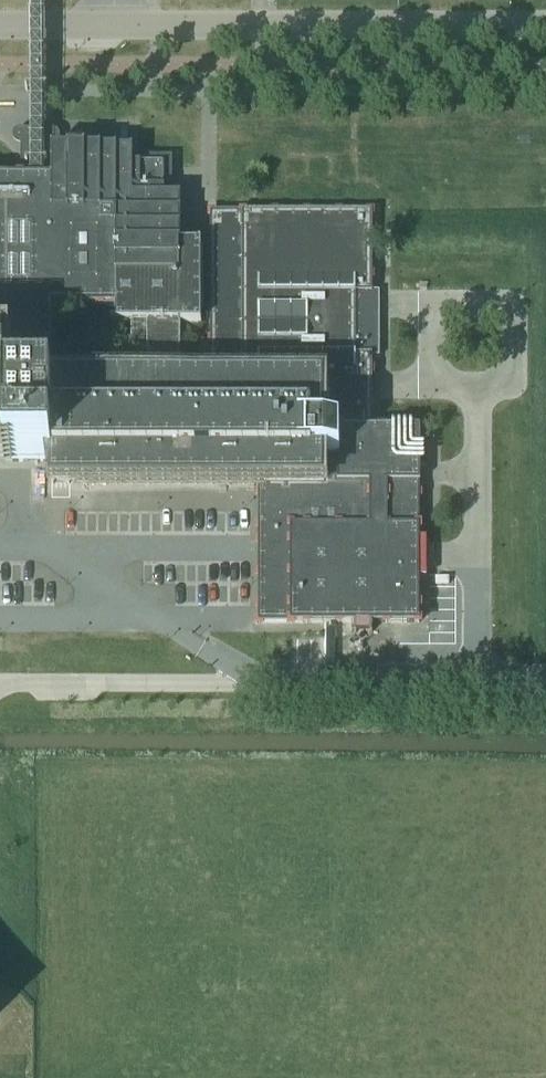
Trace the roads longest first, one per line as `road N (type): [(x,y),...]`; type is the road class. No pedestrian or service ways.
road 1 (unclassified): [(0,24),(545,23)]

